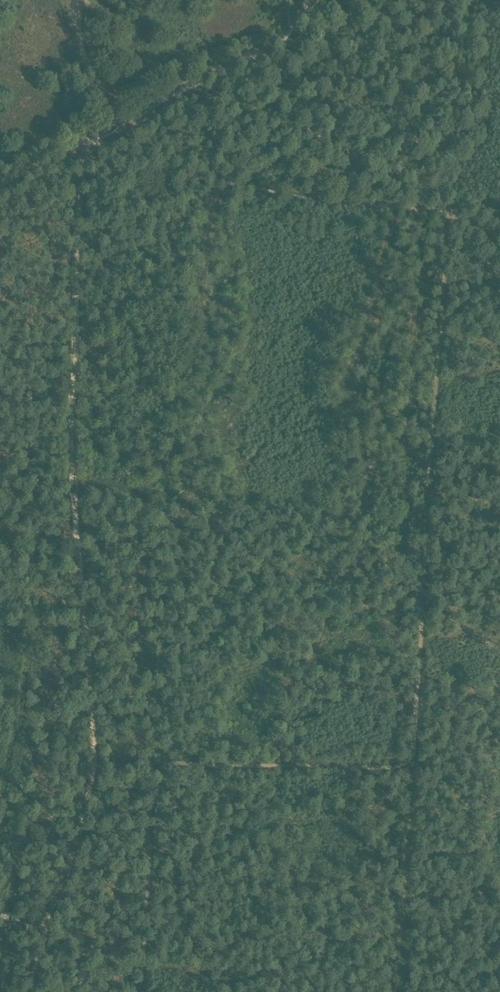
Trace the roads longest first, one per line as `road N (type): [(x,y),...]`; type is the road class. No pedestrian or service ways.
road 1 (track): [(142,991),(168,780),(192,761),(412,758),(455,209)]
road 2 (track): [(76,141),(73,487),(92,744),(89,790),(41,925),(28,991)]
road 3 (track): [(455,209),(389,217),(299,205),(76,141)]
road 4 (track): [(76,141),(266,43),(312,0)]
road 5 (track): [(394,991),(412,758)]

